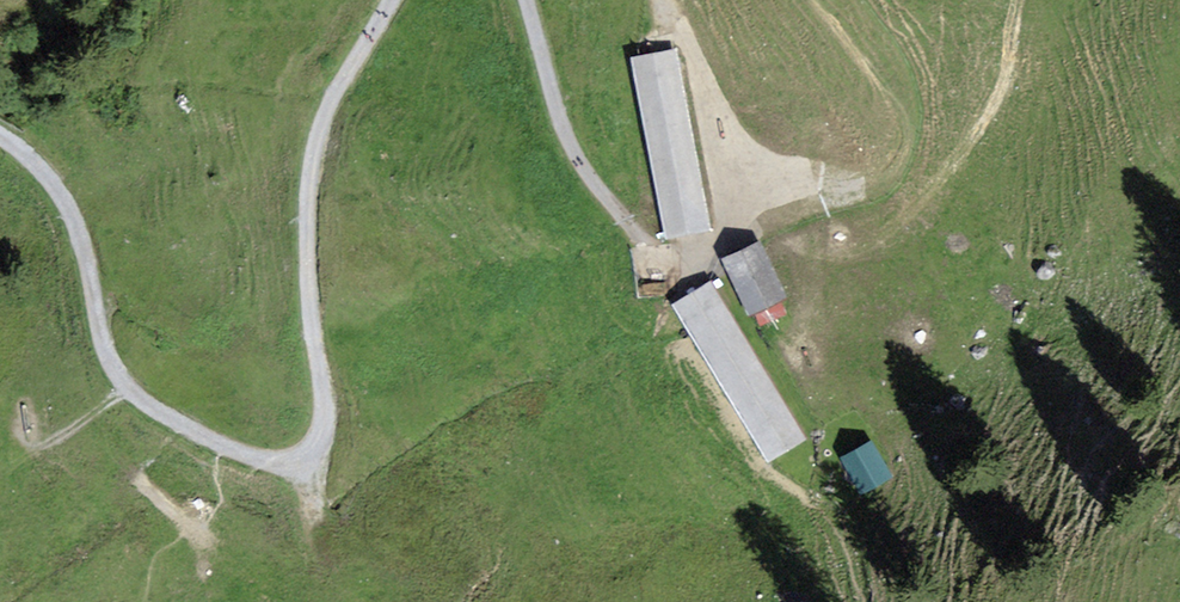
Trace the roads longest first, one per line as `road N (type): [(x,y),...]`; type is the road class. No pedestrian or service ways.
road 1 (track): [(0,138),(41,172),(71,212),(99,331),(128,387),(219,445),(270,460),(300,457),(323,425),(307,234),(315,157),(341,84),(392,0)]
road 2 (track): [(527,0),(569,141),(643,241),(661,252),(685,251),(730,226),(741,198)]
road 3 (track): [(741,198),(658,0)]

